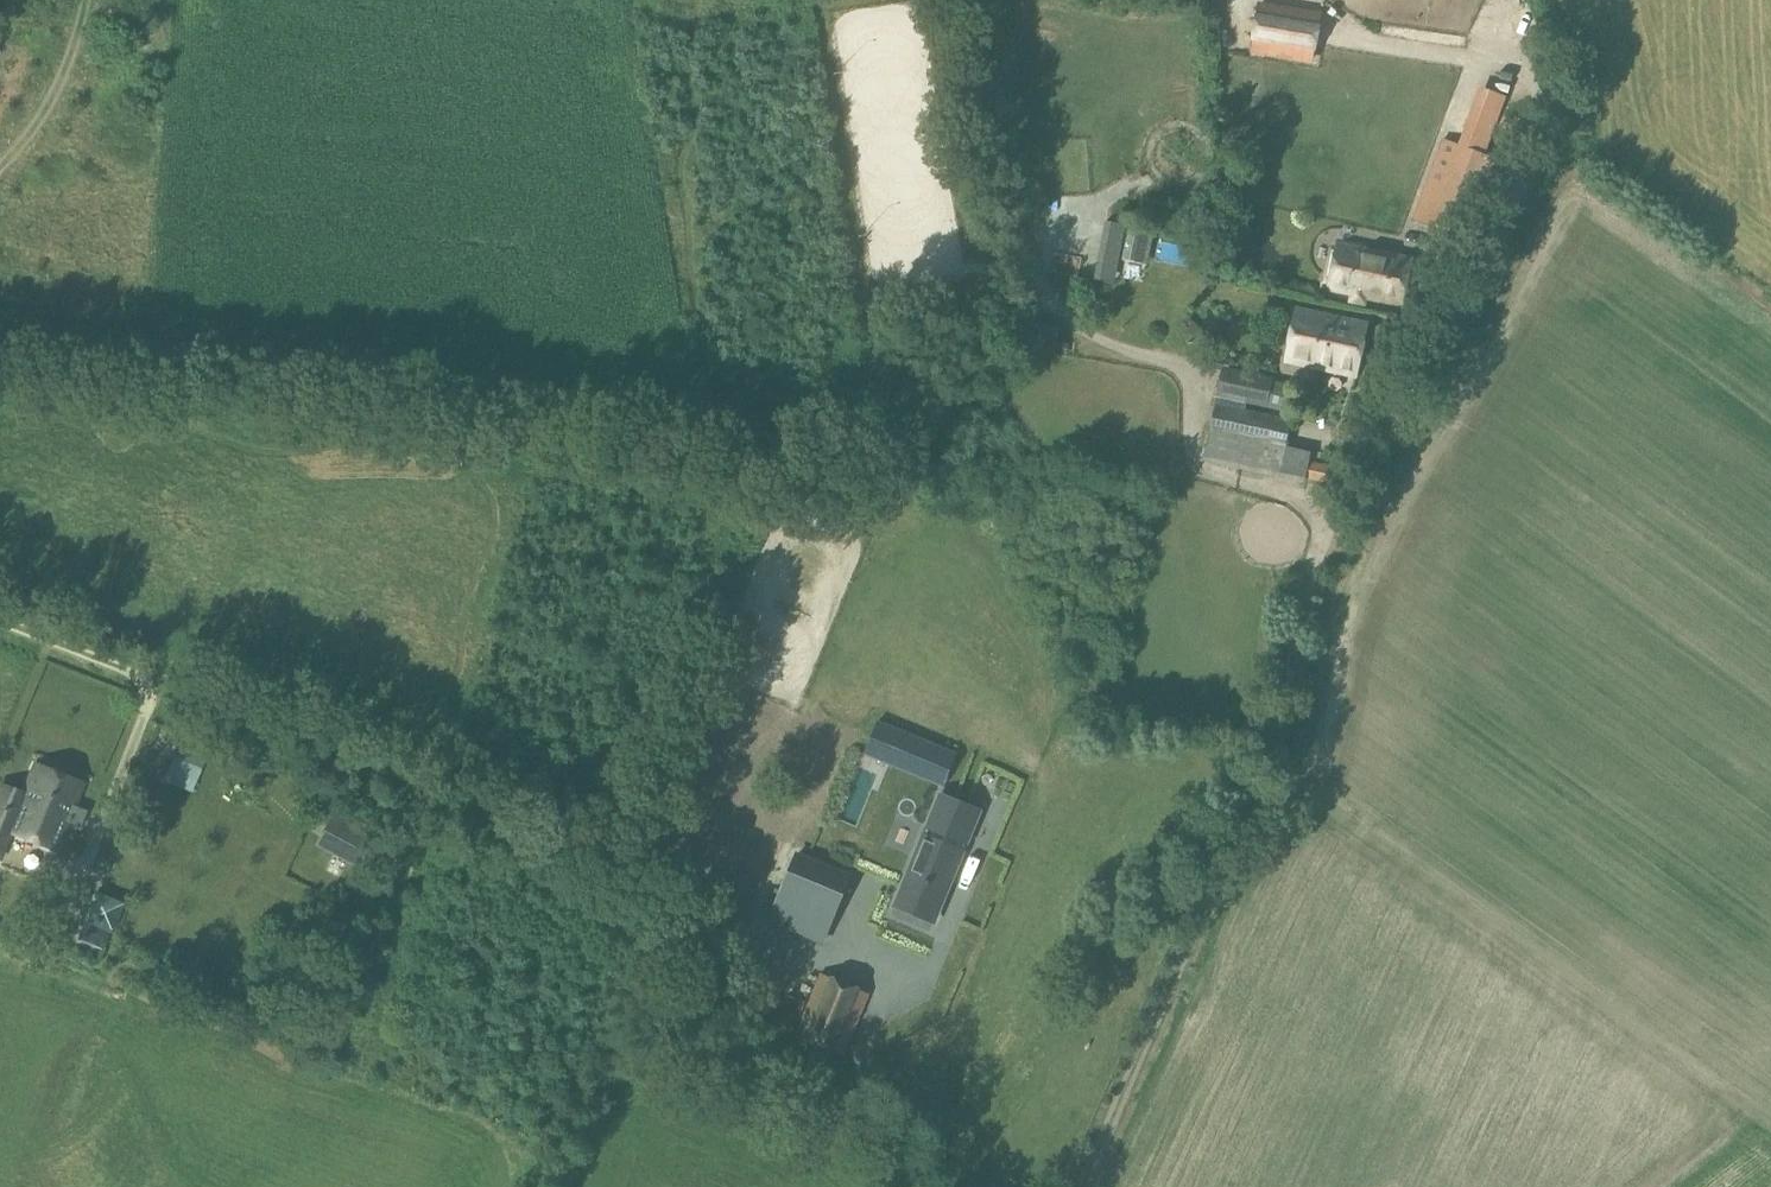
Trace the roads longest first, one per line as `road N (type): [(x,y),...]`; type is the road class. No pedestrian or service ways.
road 1 (track): [(525,824),(0,612)]
road 2 (residential): [(912,1186),(866,1093),(786,1047),(742,998),(677,889),(525,824)]
road 3 (track): [(0,171),(33,136),(71,52),(84,0)]

